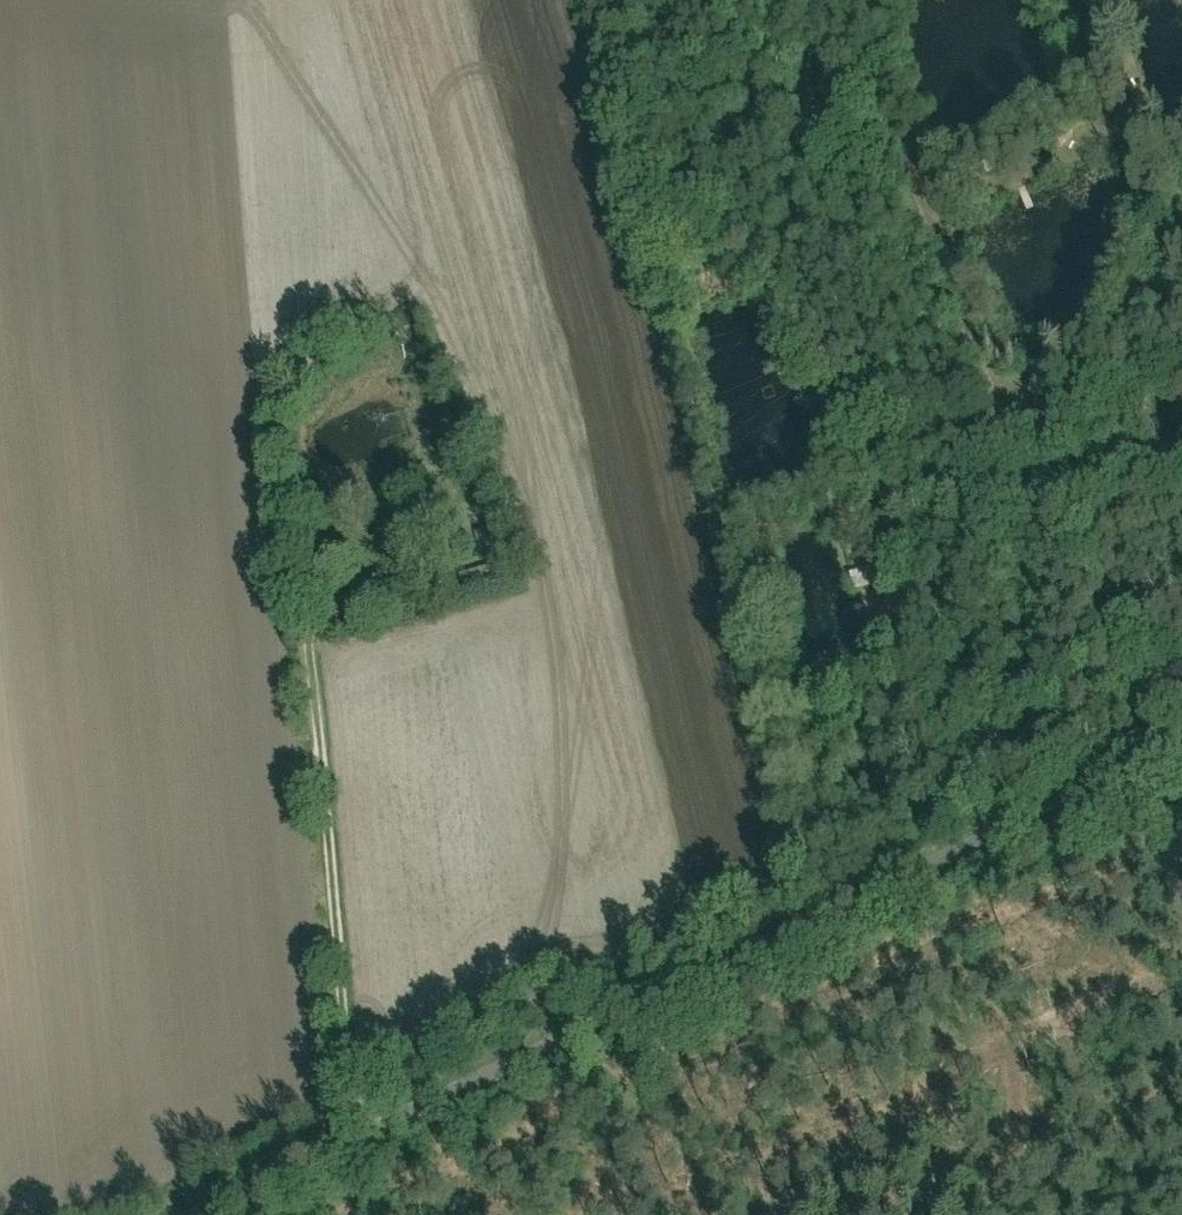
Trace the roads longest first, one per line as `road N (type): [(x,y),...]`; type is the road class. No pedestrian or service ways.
road 1 (track): [(1181,746),(200,1214)]

